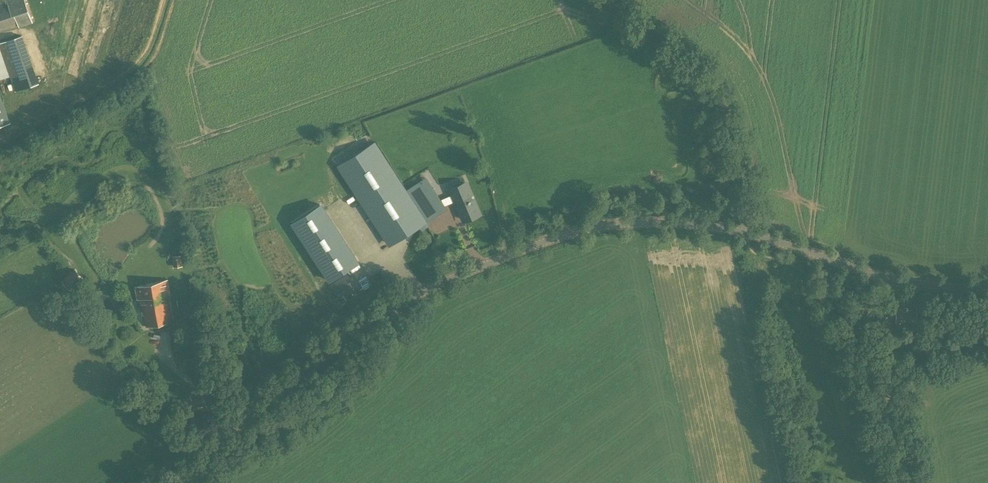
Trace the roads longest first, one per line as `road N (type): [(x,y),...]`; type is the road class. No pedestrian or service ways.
road 1 (tertiary): [(176,482),(411,305),(570,233),(641,222),(697,225),(889,278)]
road 2 (track): [(749,233),(739,157),(716,87),(614,0)]
road 3 (unclassified): [(900,482),(887,409),(889,278)]

